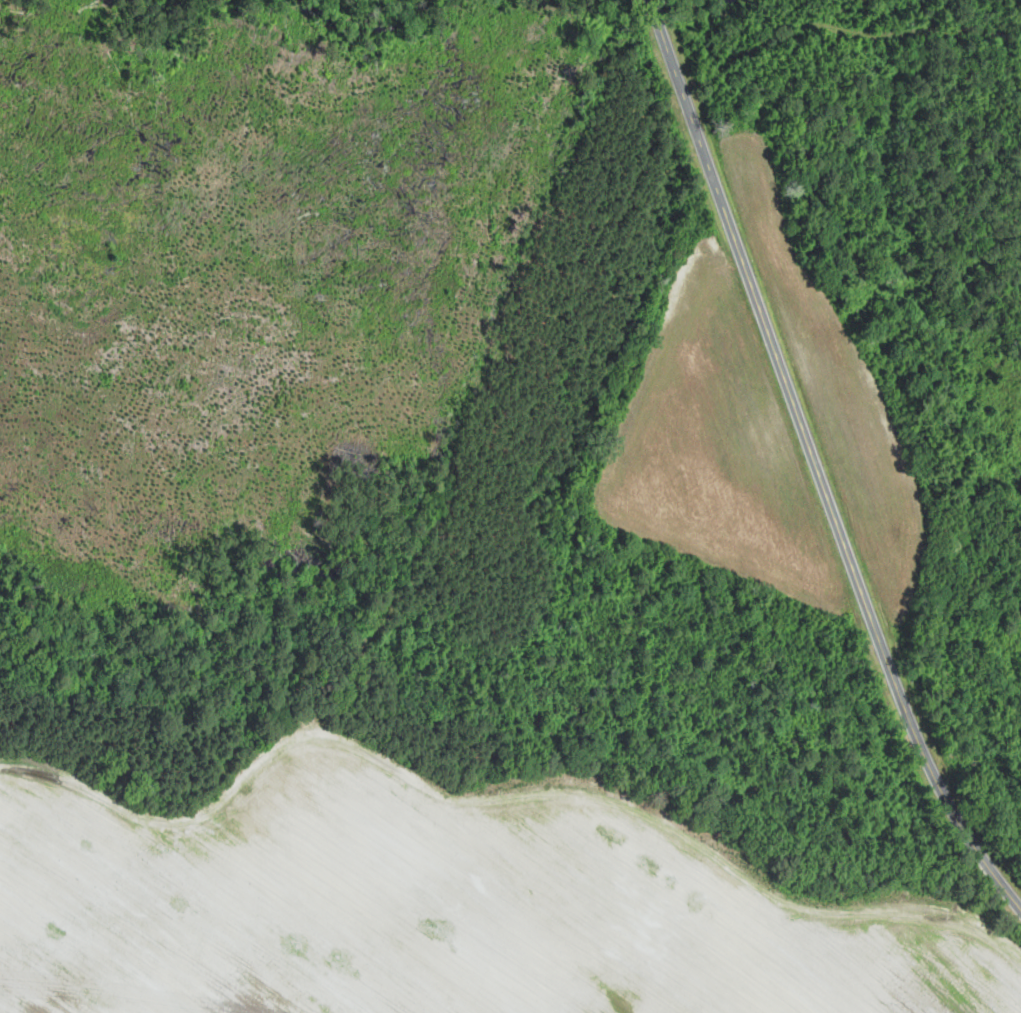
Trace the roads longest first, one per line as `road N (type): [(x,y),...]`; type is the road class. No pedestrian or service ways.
road 1 (residential): [(1020,909),(961,824),(911,725),(650,0)]

